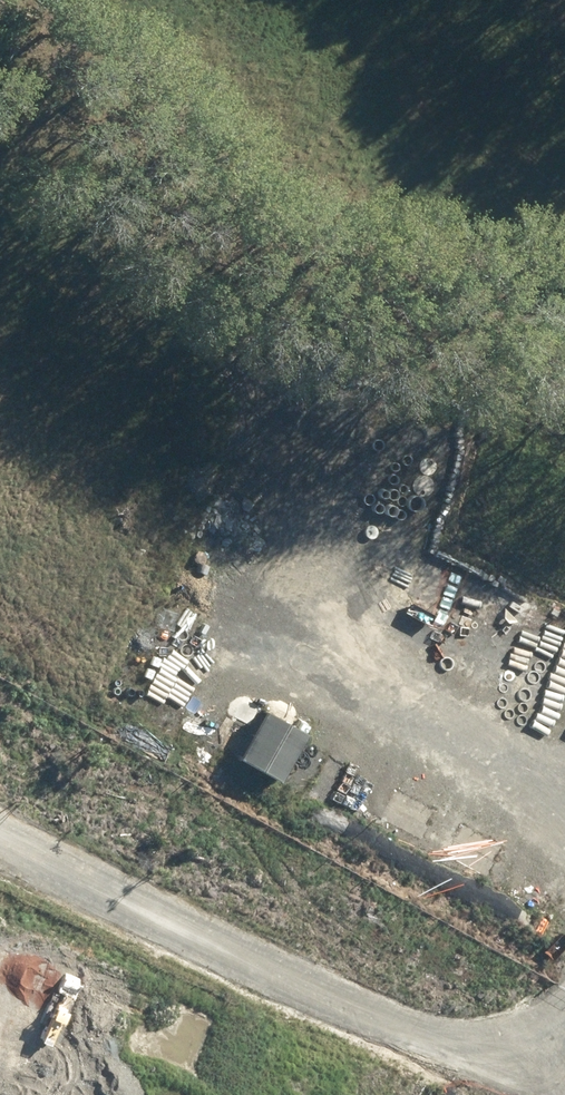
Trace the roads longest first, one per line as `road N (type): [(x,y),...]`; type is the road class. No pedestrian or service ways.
road 1 (tertiary): [(98,877),(343,345),(537,0)]
road 2 (unknown): [(98,877),(564,1087)]
road 3 (unknown): [(343,345),(0,144)]
road 4 (tertiary): [(98,877),(0,1081)]

